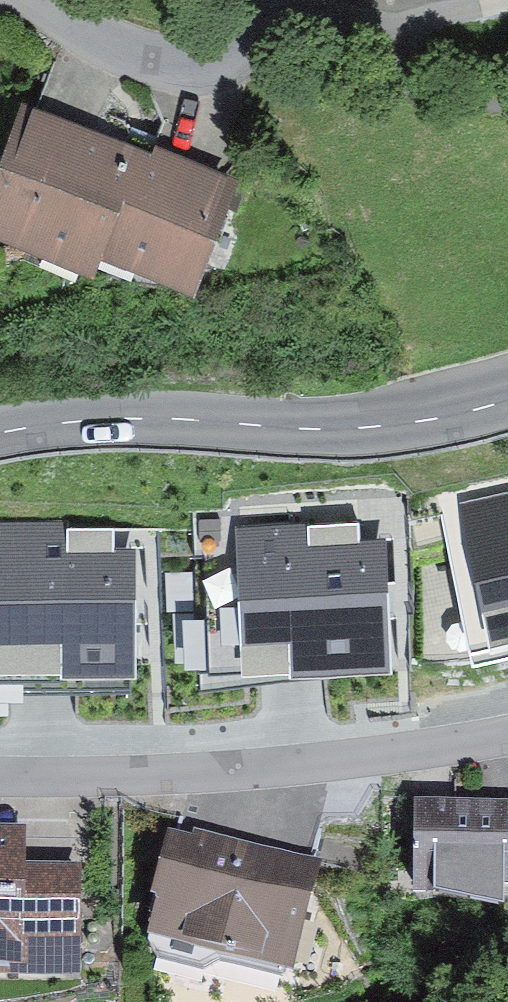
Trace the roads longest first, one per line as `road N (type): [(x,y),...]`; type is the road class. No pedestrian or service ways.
road 1 (tertiary): [(507,400),(417,423),(319,429),(114,419),(0,434)]
road 2 (residential): [(507,728),(154,774),(0,776)]
road 3 (residential): [(46,0),(105,42),(167,61),(231,56),(256,29),(267,0)]
road 4 (track): [(507,109),(409,85),(367,55),(342,15)]

